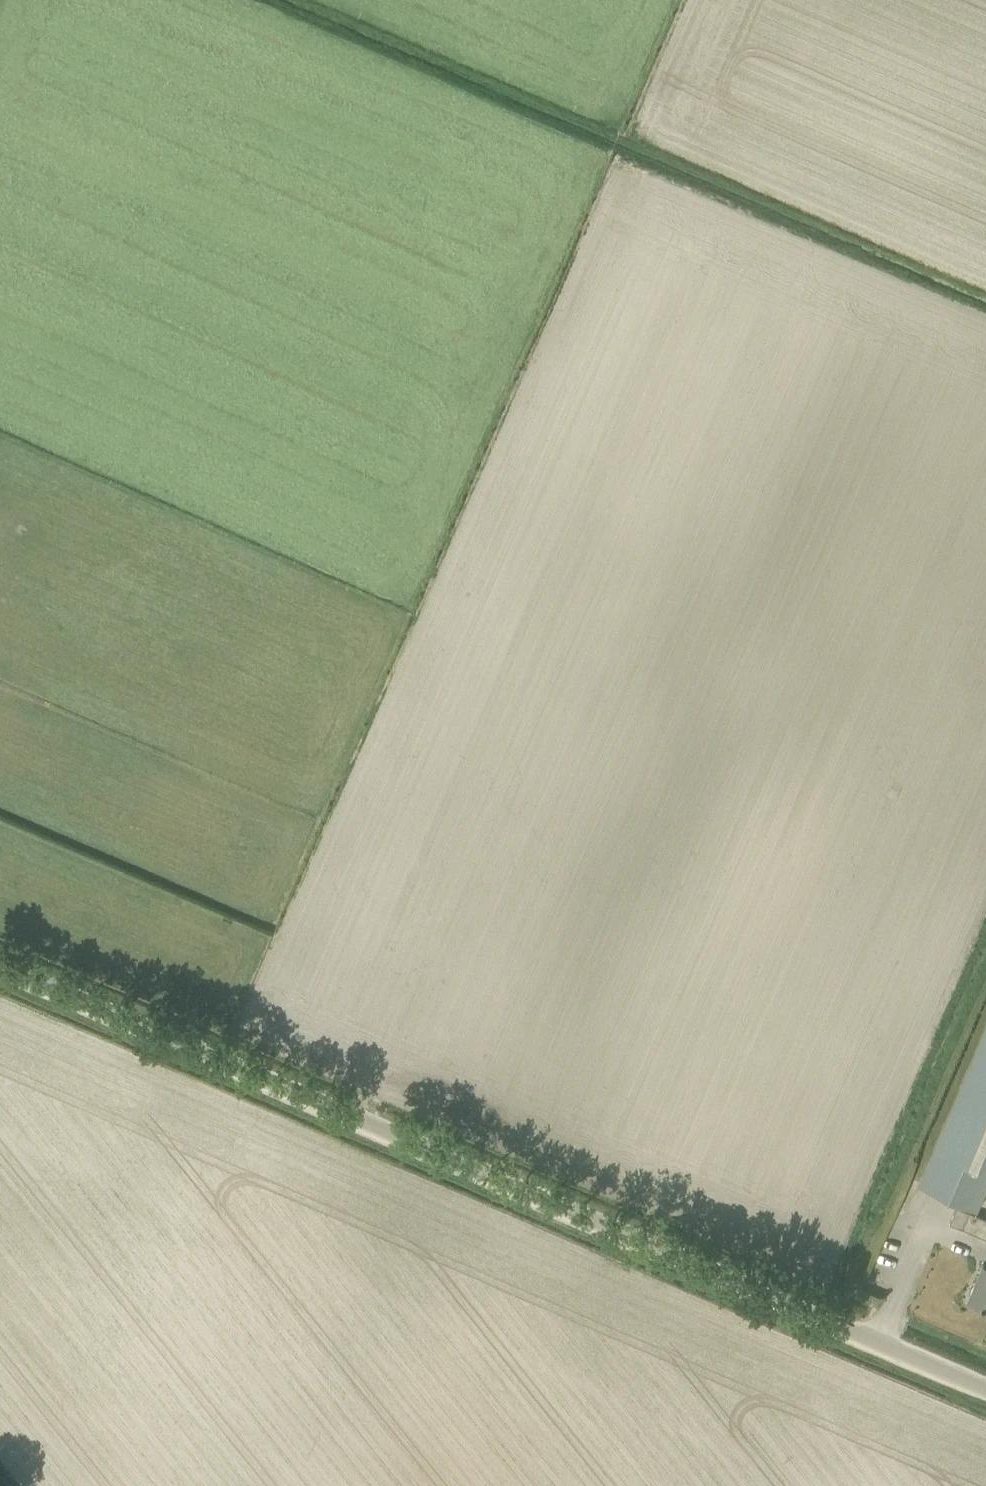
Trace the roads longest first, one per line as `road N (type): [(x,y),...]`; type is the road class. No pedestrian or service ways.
road 1 (tertiary): [(985,1389),(0,964)]

